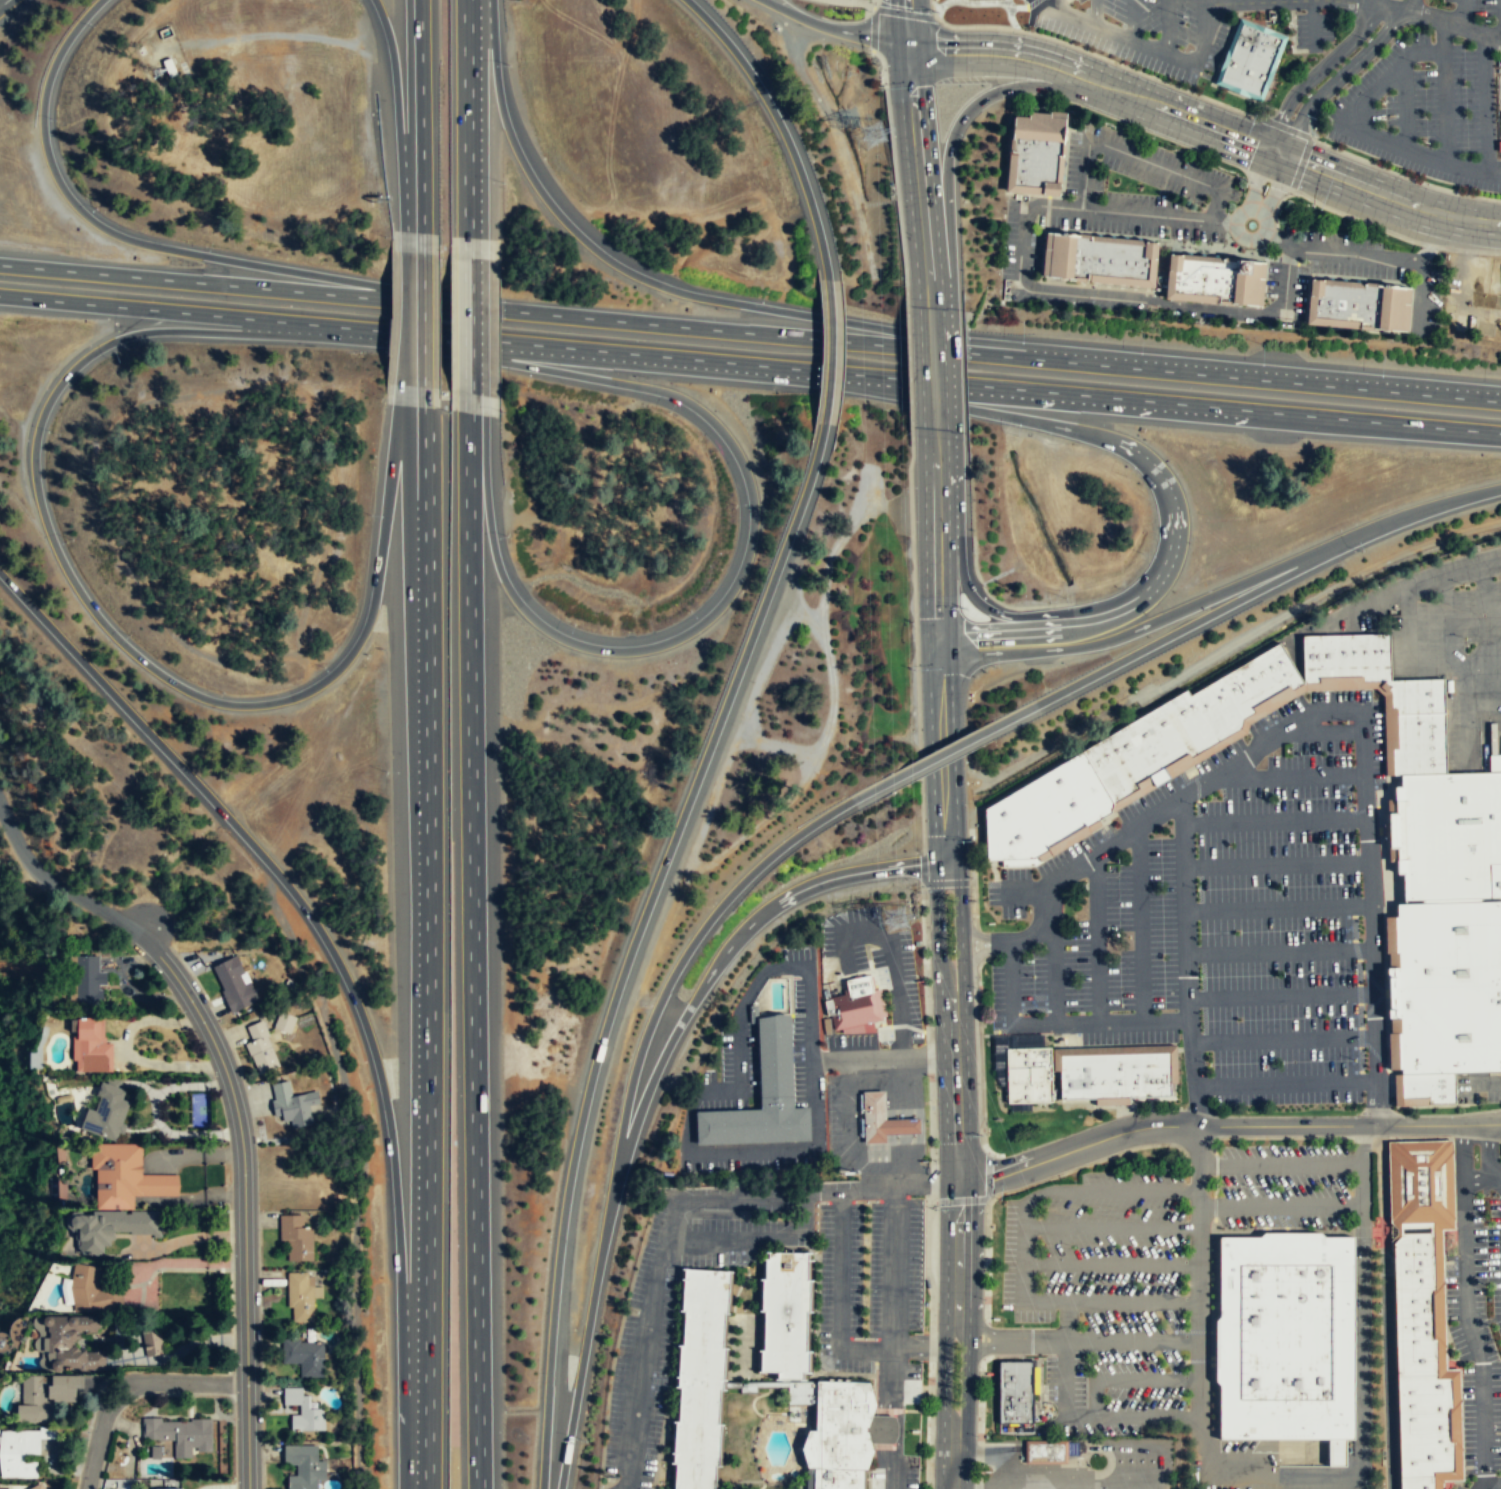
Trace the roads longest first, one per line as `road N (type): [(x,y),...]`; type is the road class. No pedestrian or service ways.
road 1 (motorway): [(541,1488),(557,1257),(594,1062),(803,499),(824,422)]
road 2 (motorway): [(415,386),(429,1039),(427,1488)]
road 3 (motorway): [(480,1488),(473,393)]
road 4 (motorway): [(415,386),(393,453),(372,614),(346,661),(305,693),(272,703),(218,703),(183,688),(123,643),(66,568),(35,478),(41,418),(76,366),(128,336),(270,334),(304,326)]
road 5 (motorway): [(0,572),(271,866),(345,976),(388,1111),(404,1488)]
road 6 (motorway): [(447,342),(665,392),(698,408),(738,456),(753,504),(748,553),(716,610),(682,636),(631,651),(569,641),(532,617),(503,578),(492,542),(484,395)]
road 7 (motorway): [(560,1488),(623,1119),(659,1001),(695,938),(753,871),(817,821),(890,780)]
road 8 (motorway): [(1065,365),(1037,347),(691,295),(619,266),(558,213),(521,159),(504,119),(484,0)]
road 9 (motorway): [(1065,365),(389,298)]
road 10 (motorway): [(875,380),(1500,433)]
road 11 (residential): [(138,928),(203,1020),(238,1116),(249,1488)]
road 12 (motorway): [(602,1244),(655,1073),(740,934),(777,902),(823,881),(944,864)]
road 13 (motorway): [(389,298),(377,285),(135,241),(80,211),(46,151),(43,105),(53,65),(100,0)]
road 14 (residential): [(958,1184),(1155,1127),(1500,1122)]
road 15 (motorway): [(0,295),(447,342)]
road 16 (motorway): [(875,380),(902,395),(1138,452),(1170,494),(1174,535),(1156,583),(1137,599)]
road 17 (motorway): [(1090,645),(1424,510),(1500,487)]
road 18 (motorway): [(1500,400),(1065,365)]
road 19 (motorway): [(447,342),(875,380)]
road 20 (motorway): [(992,728),(1365,533)]
road 21 (motorway): [(389,298),(0,264)]
road 22 (secondary): [(1146,100),(1417,205),(1500,223)]
road 23 (secondary): [(950,256),(948,146),(977,102),(1038,85),(1146,100)]
road 24 (motorway): [(828,279),(813,211),(778,121),(733,49),(687,0)]
road 25 (secondary): [(955,1323),(951,1005)]
road 26 (secondary): [(906,0),(928,289)]
road 27 (motorway): [(472,257),(475,0)]
road 28 (secondary): [(938,618),(944,864)]
road 29 (secondary): [(1146,100),(1018,54),(909,47)]
road 30 (residential): [(247,1385),(134,1380),(104,1414),(85,1488)]
road 31 (motorway): [(1137,599),(1078,613),(938,618)]
road 32 (residential): [(0,802),(29,864),(87,906),(138,928)]
road 33 (motorway): [(375,0),(415,186)]
road 34 (motorway): [(413,0),(415,186)]
road 35 (secondary): [(936,448),(938,618)]
road 36 (motorway): [(909,47),(764,0)]
road 37 (motorway): [(941,656),(1090,645)]
road 38 (motorway): [(824,422),(828,279)]
road 39 (secondary): [(944,864),(932,884),(934,925),(937,967),(951,994)]
road 40 (motorway): [(473,393),(472,257)]
road 41 (secondary): [(951,994),(961,930),(957,882),(944,864)]
road 42 (motorway): [(415,252),(415,386)]
road 43 (motorway): [(1024,617),(983,606),(937,532)]

